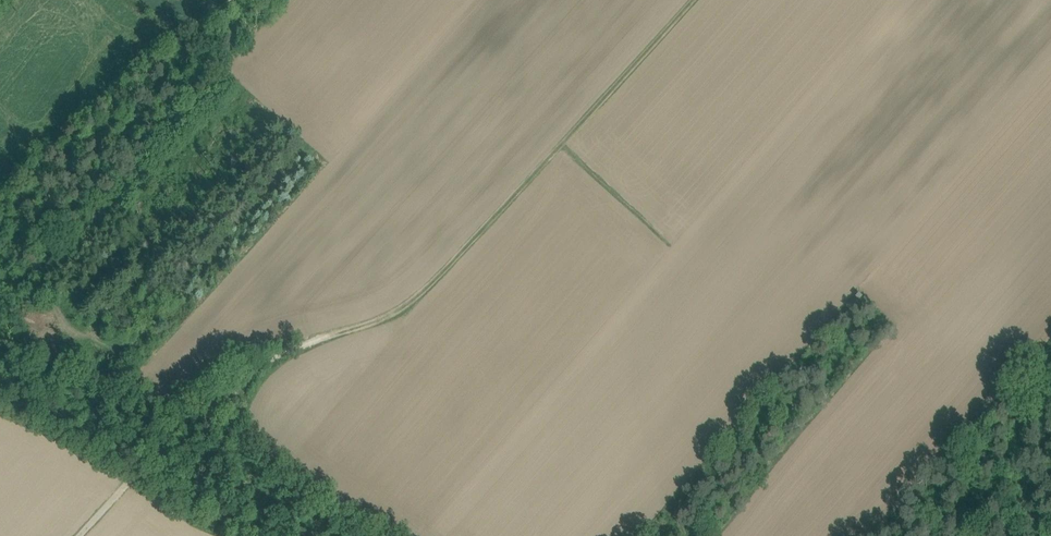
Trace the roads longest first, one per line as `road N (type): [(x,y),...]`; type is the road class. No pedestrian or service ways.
road 1 (track): [(80,535),(223,383),(406,310),(574,145),(703,0)]
road 2 (track): [(0,290),(25,292),(104,327),(275,122)]
road 3 (track): [(302,535),(166,450),(0,363)]

